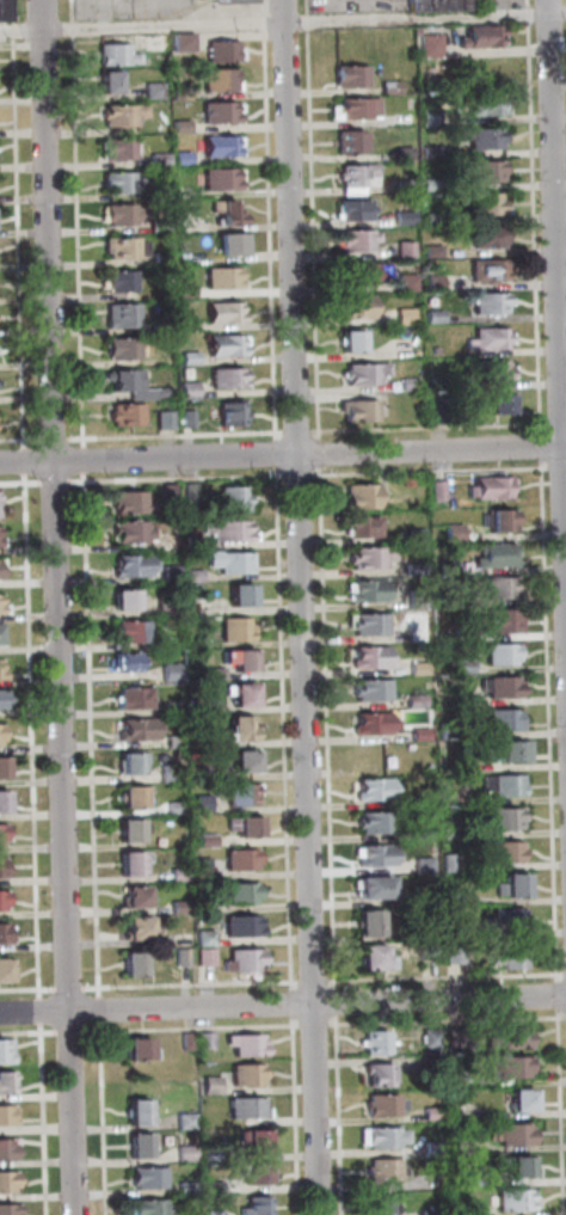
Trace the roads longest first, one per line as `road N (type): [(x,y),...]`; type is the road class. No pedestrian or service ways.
road 1 (residential): [(325,1214),(285,0)]
road 2 (residential): [(81,1214),(42,0)]
road 3 (residential): [(0,462),(565,447)]
road 4 (residential): [(565,998),(0,1013)]
road 5 (residential): [(565,467),(551,0)]

